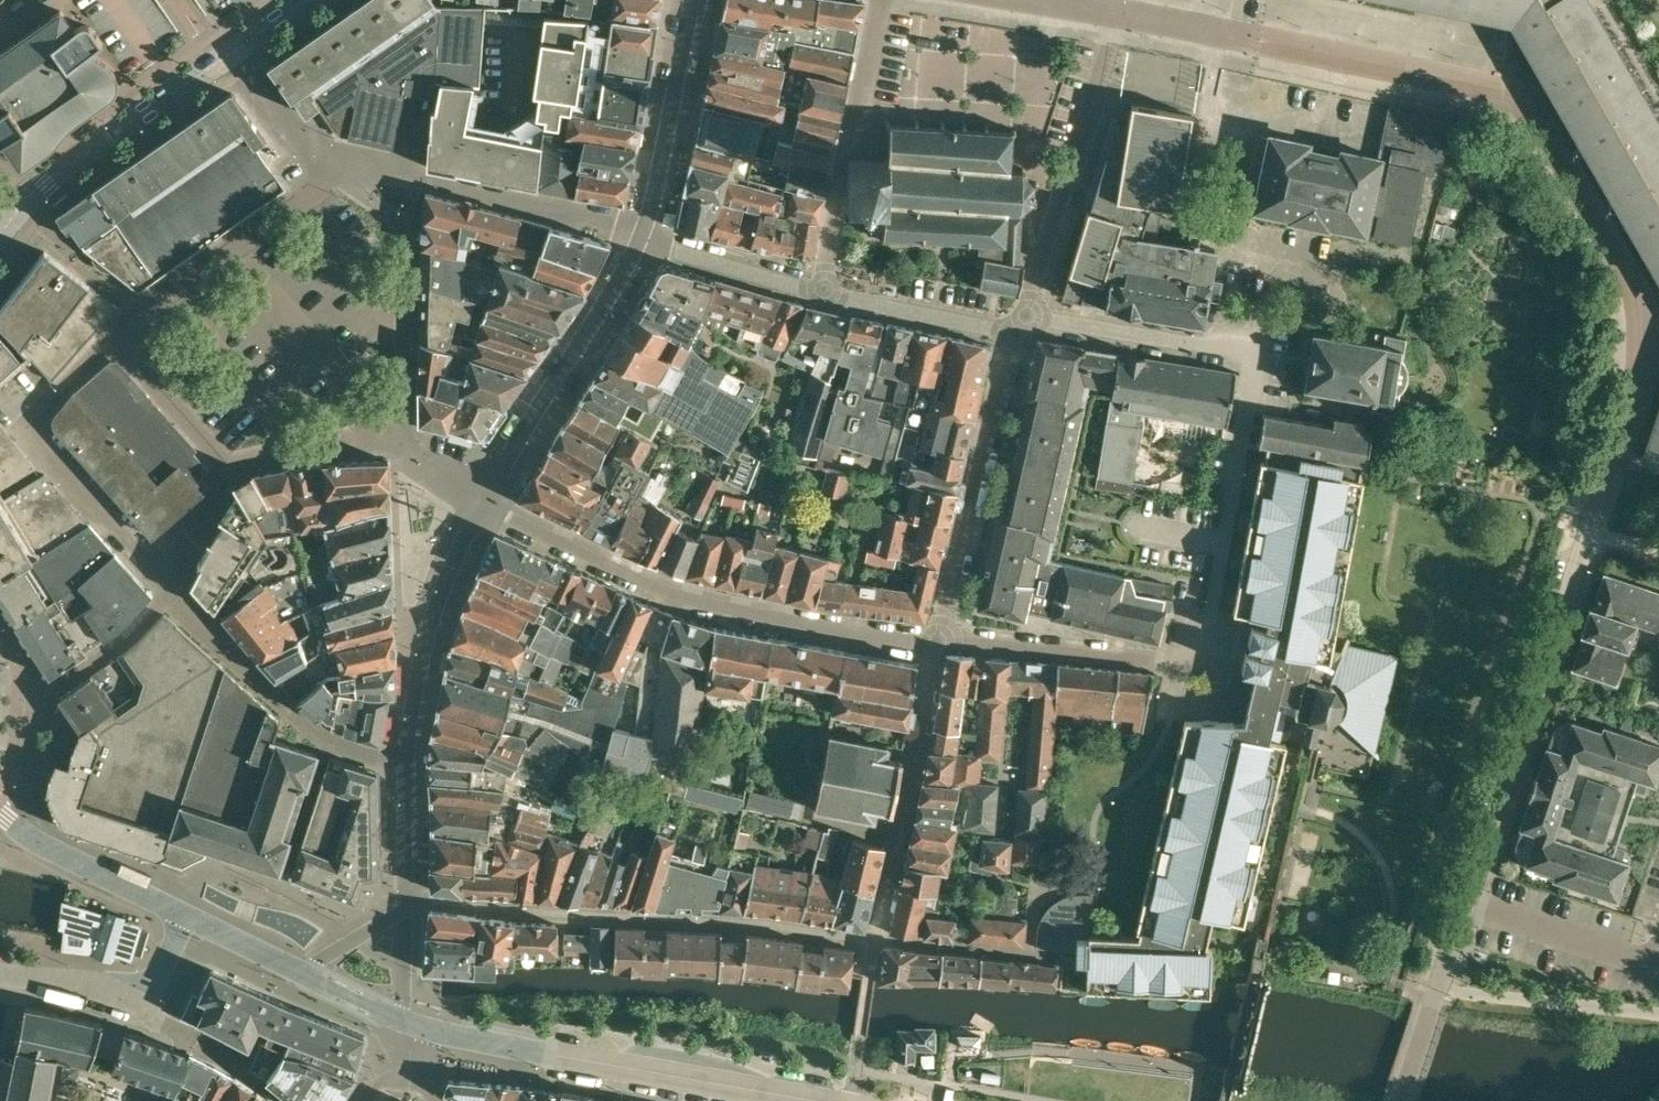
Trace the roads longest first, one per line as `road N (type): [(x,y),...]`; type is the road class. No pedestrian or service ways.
road 1 (residential): [(1400,1100),(1591,528)]
road 2 (residential): [(1203,652),(1259,355),(1025,315)]
road 3 (residential): [(938,640),(705,602),(480,498)]
road 4 (residential): [(403,909),(432,900),(760,922),(873,939)]
road 5 (unclassified): [(813,1100),(401,1019)]
road 6 (residential): [(172,594),(22,424),(117,331)]
road 7 (residential): [(1025,315),(1120,13)]
road 8 (residential): [(938,640),(1015,334)]
road 9 (residential): [(643,234),(480,498)]
road 10 (residential): [(873,939),(938,640)]
road 11 (residential): [(879,0),(842,157),(822,294)]
road 12 (residential): [(172,594),(312,730),(404,764)]
road 13 (tertiary): [(0,234),(64,167),(226,55)]
road 14 (residential): [(480,498),(419,665),(404,764)]
road 15 (residential): [(1203,652),(1180,662),(938,640)]
road 16 (residential): [(117,331),(329,171)]
road 17 (residential): [(643,234),(407,183)]
road 18 (residential): [(691,0),(643,234)]
road 19 (residential): [(399,436),(404,224)]
road 20 (unclassified): [(184,912),(53,850),(0,813)]
road 21 (residential): [(0,687),(54,685),(128,637),(172,594)]
road 22 (residential): [(822,294),(1015,334)]
road 23 (residential): [(643,234),(670,250),(822,294)]
road 24 (residential): [(1051,957),(873,939)]
road 25 (residential): [(228,464),(399,436)]
road 26 (residential): [(228,464),(117,331)]
road 27 (residential): [(329,171),(249,68),(226,55)]
road 28 (residential): [(404,764),(403,909)]
road 29 (residential): [(141,989),(0,974)]
road 30 (residential): [(1259,40),(1120,13)]
road 31 (residential): [(228,464),(172,594)]
road 32 (unclassified): [(300,972),(184,912)]
road 33 (residential): [(403,909),(300,972)]

